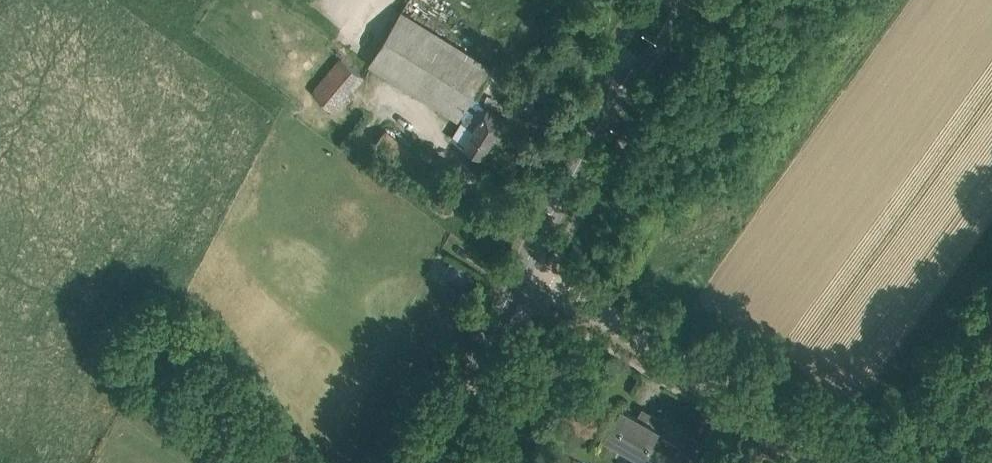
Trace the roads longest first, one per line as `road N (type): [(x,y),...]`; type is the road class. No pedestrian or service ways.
road 1 (residential): [(852,462),(525,268)]
road 2 (secondary): [(426,462),(525,268)]
road 3 (secondary): [(525,268),(599,129)]
road 4 (secondary): [(599,129),(671,30),(683,0)]
road 5 (secondary): [(653,0),(625,39),(599,129)]

